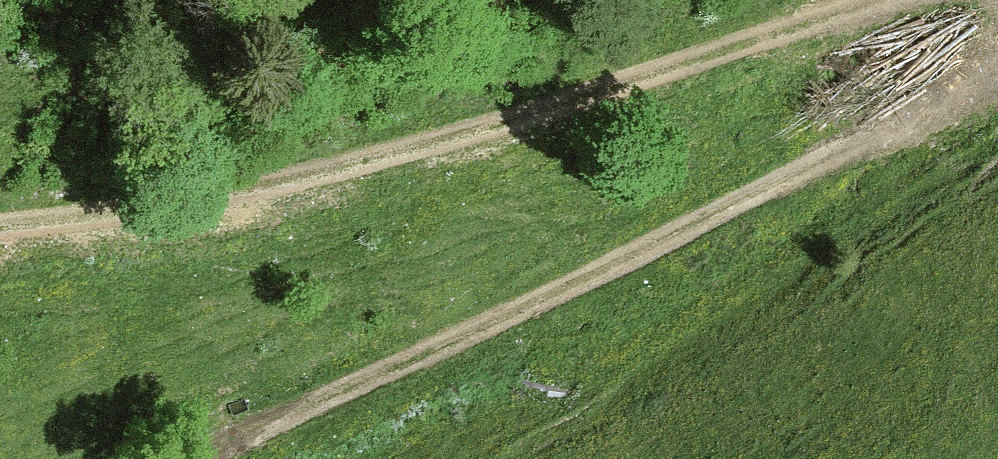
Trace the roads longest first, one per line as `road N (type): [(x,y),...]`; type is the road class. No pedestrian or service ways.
road 1 (track): [(0,230),(264,191),(562,114),(903,0)]
road 2 (track): [(190,458),(446,350),(968,100),(997,76)]

